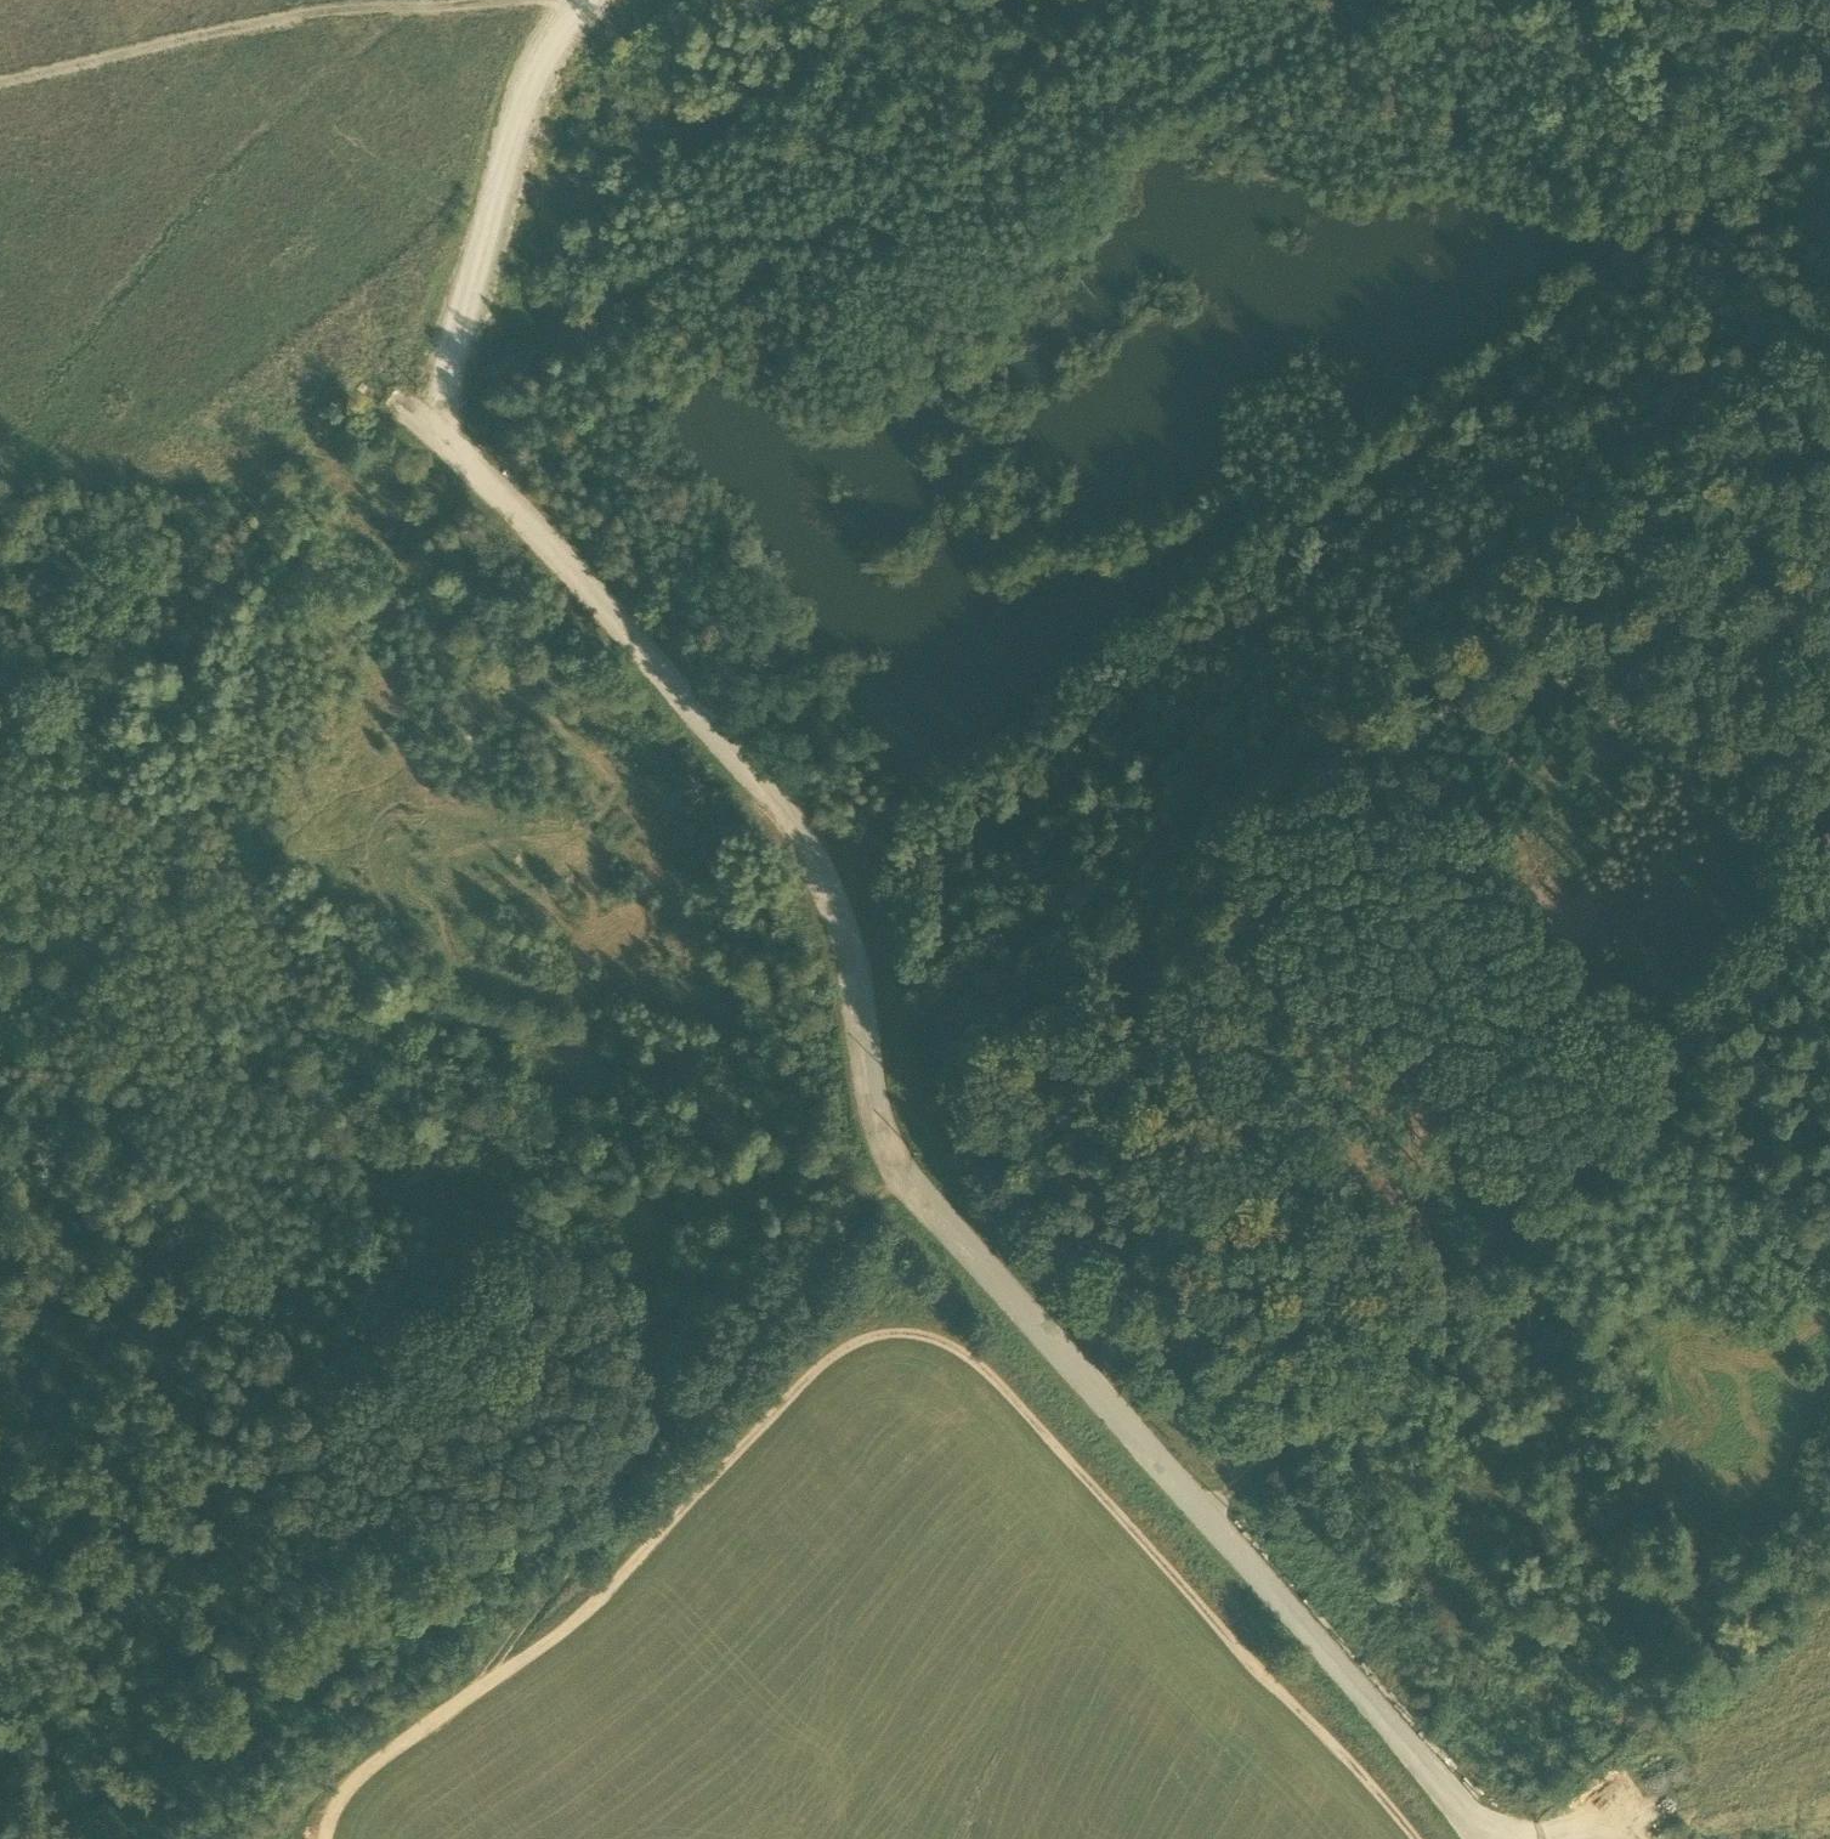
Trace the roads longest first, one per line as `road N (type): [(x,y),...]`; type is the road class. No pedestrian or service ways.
road 1 (track): [(324,1838),(342,1783),(584,1614),(822,1359),(864,1336),(902,1328),(938,1334),(989,1366),(1419,1838)]
road 2 (track): [(1829,929),(1203,1515)]
road 3 (track): [(896,1161),(618,1496),(465,1697)]
road 4 (track): [(1720,0),(1829,111)]

